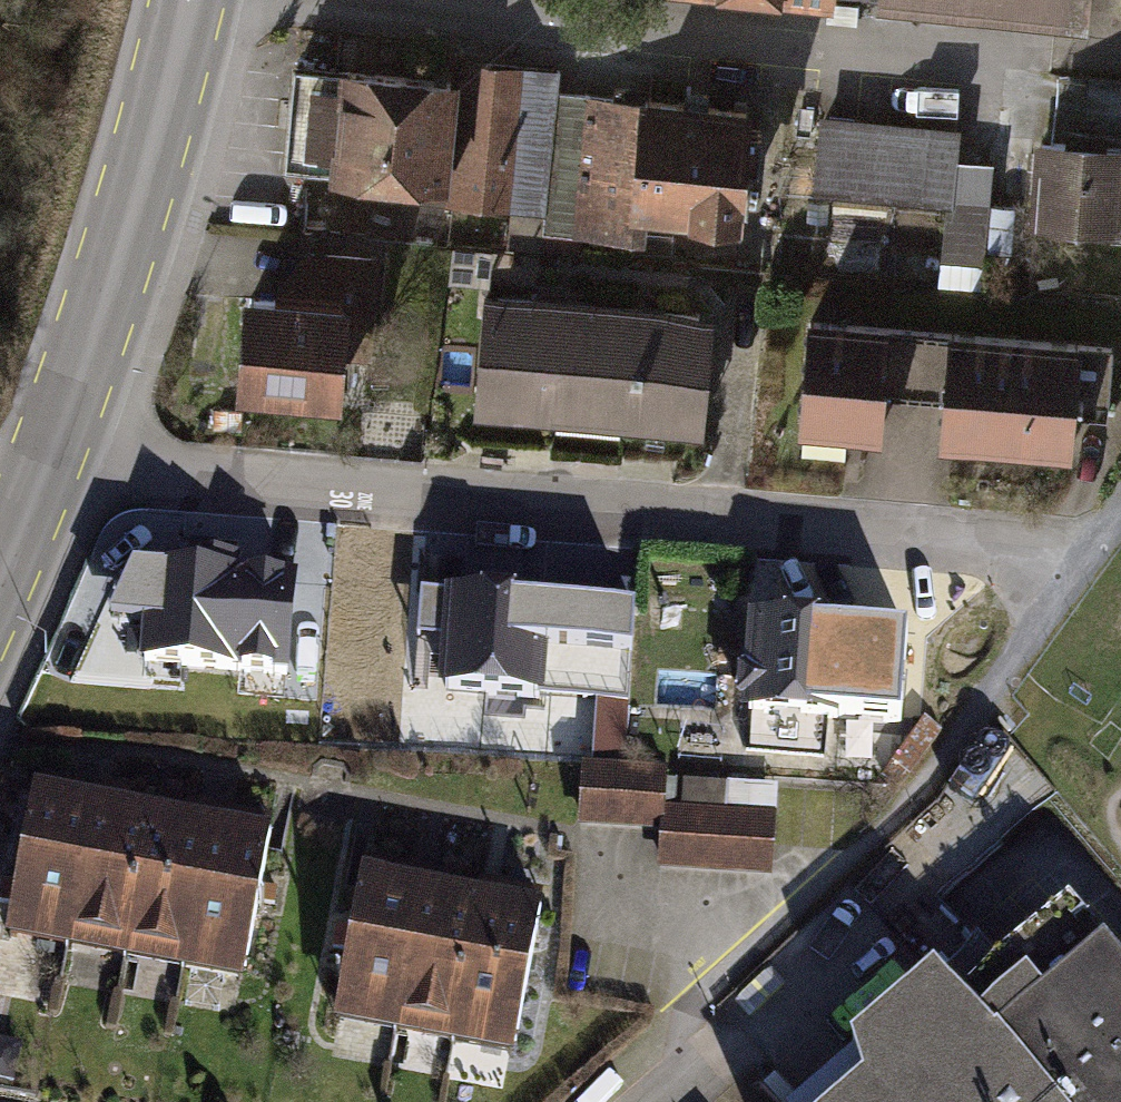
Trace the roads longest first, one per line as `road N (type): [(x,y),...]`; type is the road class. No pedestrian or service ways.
road 1 (tertiary): [(189,0),(127,239),(0,588)]
road 2 (residential): [(644,1101),(680,1069),(675,1006),(856,843)]

